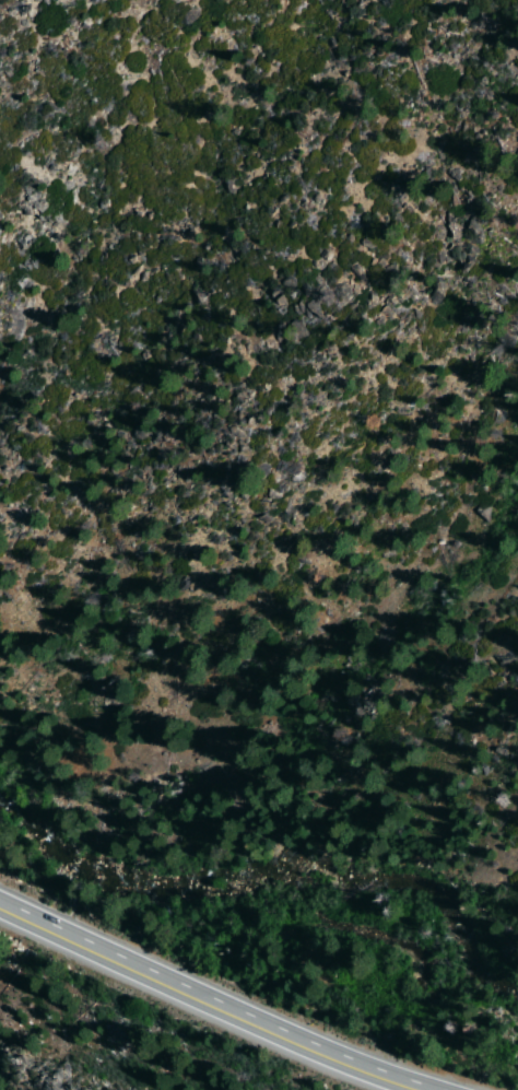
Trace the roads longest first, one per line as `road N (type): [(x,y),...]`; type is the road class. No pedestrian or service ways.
road 1 (primary): [(0,907),(302,1047),(415,1089)]

